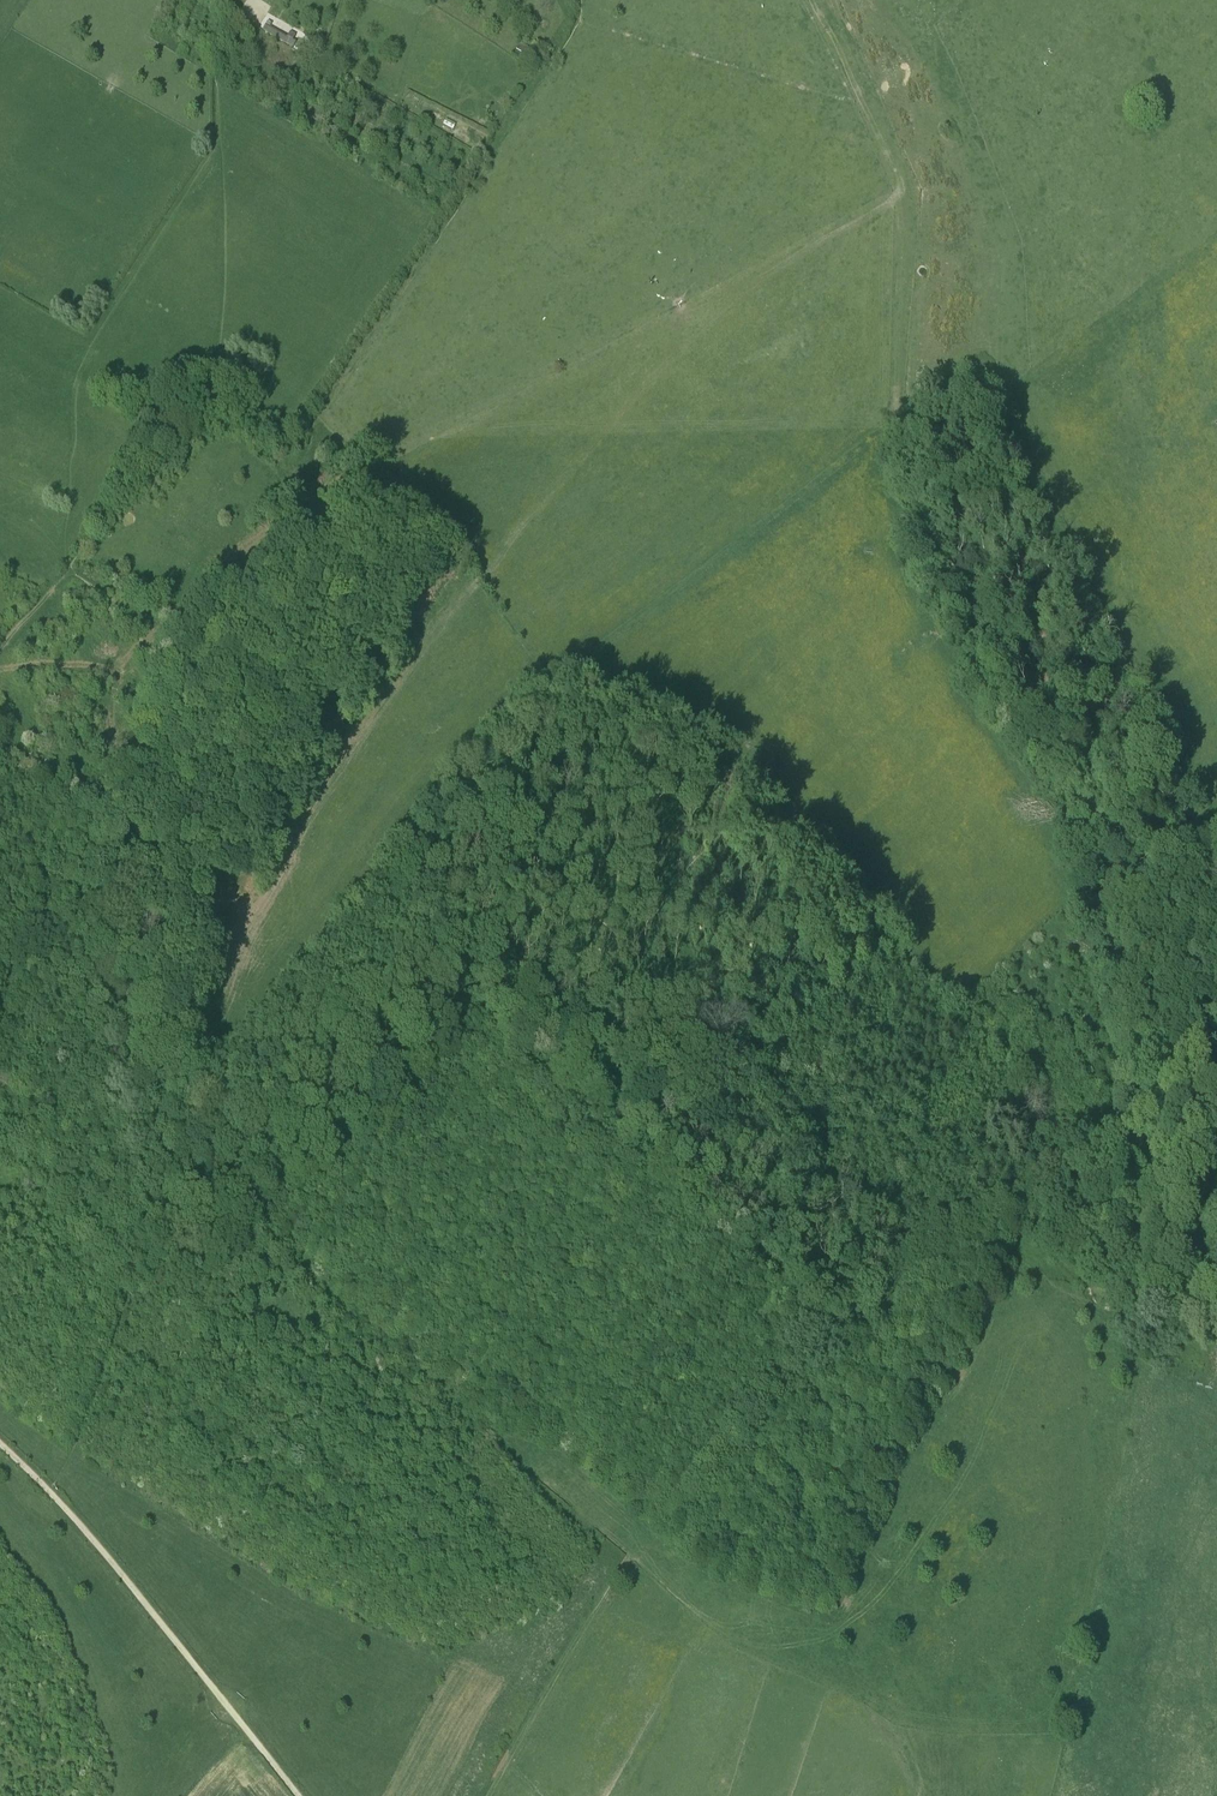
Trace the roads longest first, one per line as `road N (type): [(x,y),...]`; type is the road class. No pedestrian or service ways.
road 1 (track): [(817,0),(893,170),(904,219),(899,422)]
road 2 (track): [(48,1490),(299,1795)]

